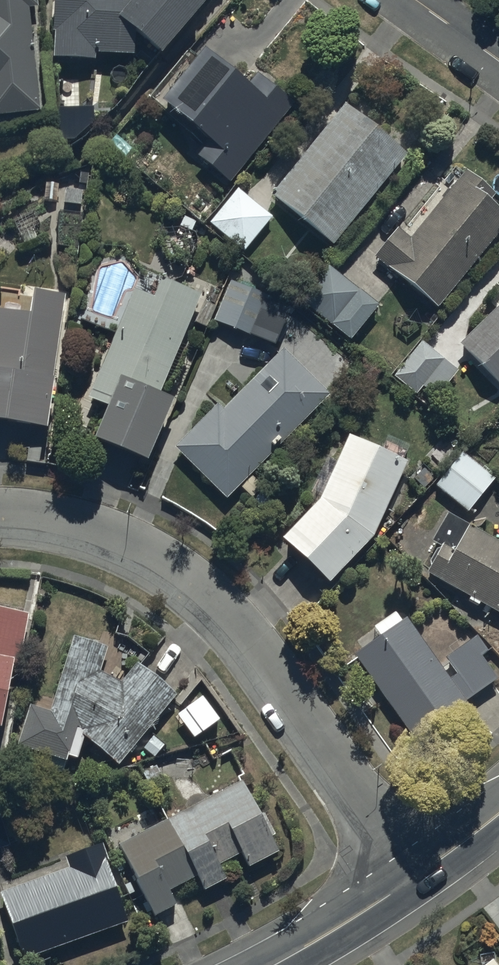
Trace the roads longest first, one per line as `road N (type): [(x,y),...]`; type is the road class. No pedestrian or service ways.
road 1 (residential): [(0,521),(103,538),(206,597),(415,879)]
road 2 (tertiary): [(278,964),(415,879)]

